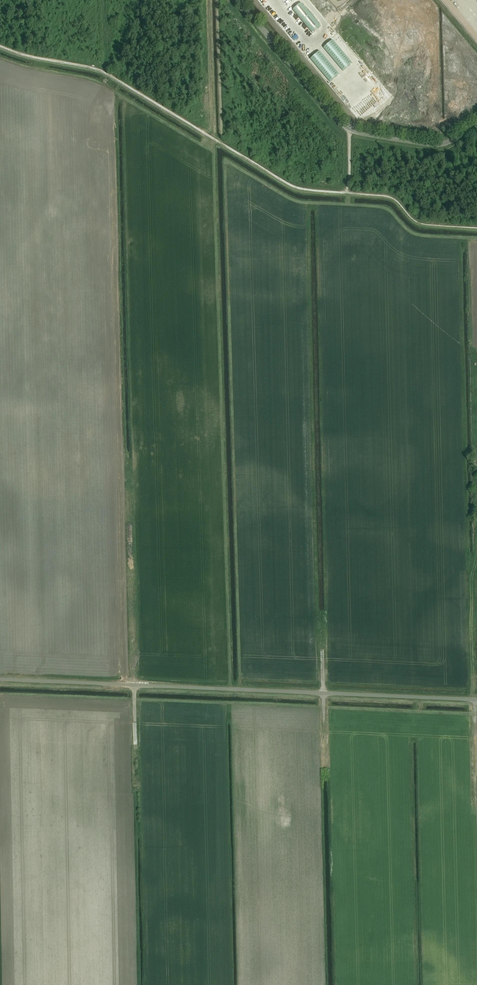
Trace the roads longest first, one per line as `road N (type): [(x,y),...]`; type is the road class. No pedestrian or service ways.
road 1 (unclassified): [(476,700),(0,679)]
road 2 (residential): [(476,124),(432,144),(352,130),(239,0)]

